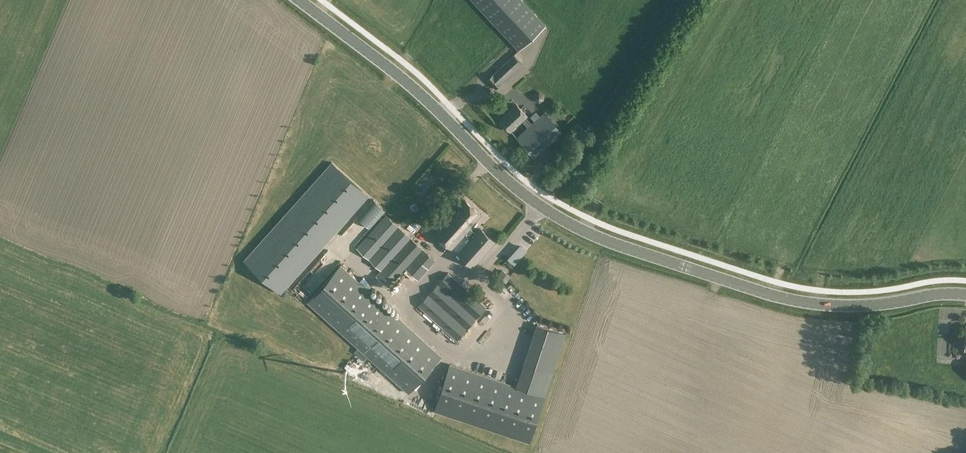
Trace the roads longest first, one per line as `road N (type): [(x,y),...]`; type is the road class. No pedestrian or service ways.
road 1 (tertiary): [(965,294),(852,305),(796,300),(567,223),(496,169),(433,104),(299,0)]

